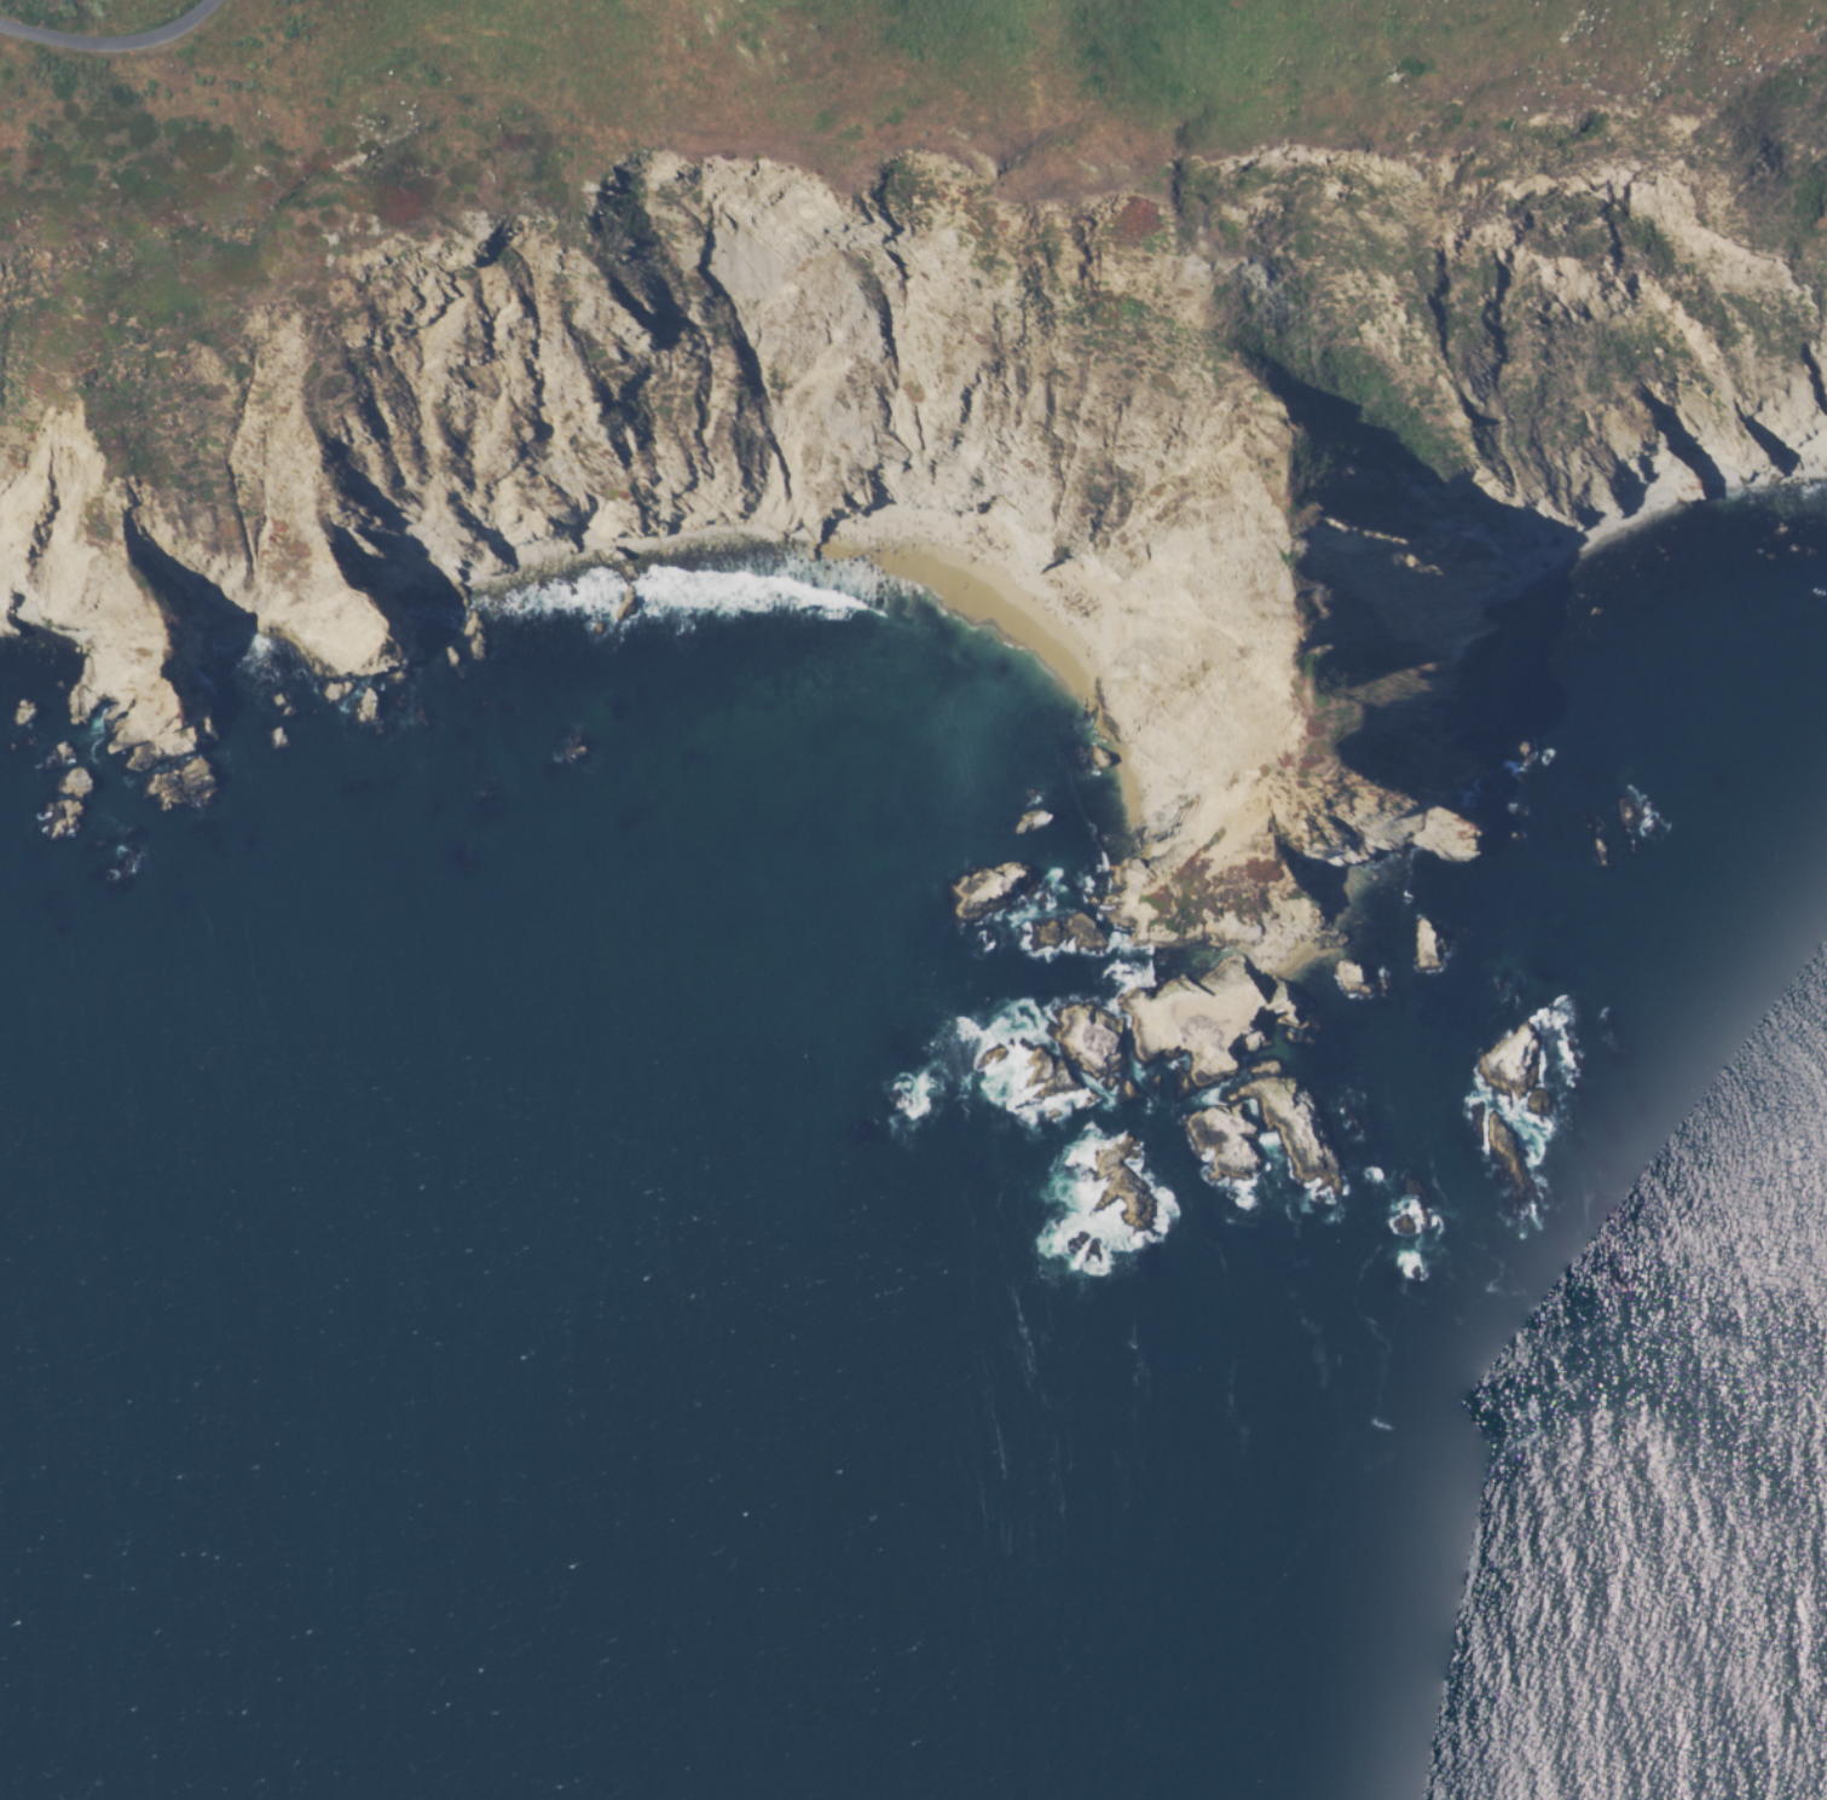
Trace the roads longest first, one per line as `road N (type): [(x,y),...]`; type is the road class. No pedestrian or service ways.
road 1 (track): [(393,0),(406,12),(545,52),(673,131),(820,135),(894,73)]
road 2 (secondary): [(213,0),(175,30),(129,44),(76,44),(0,27)]

